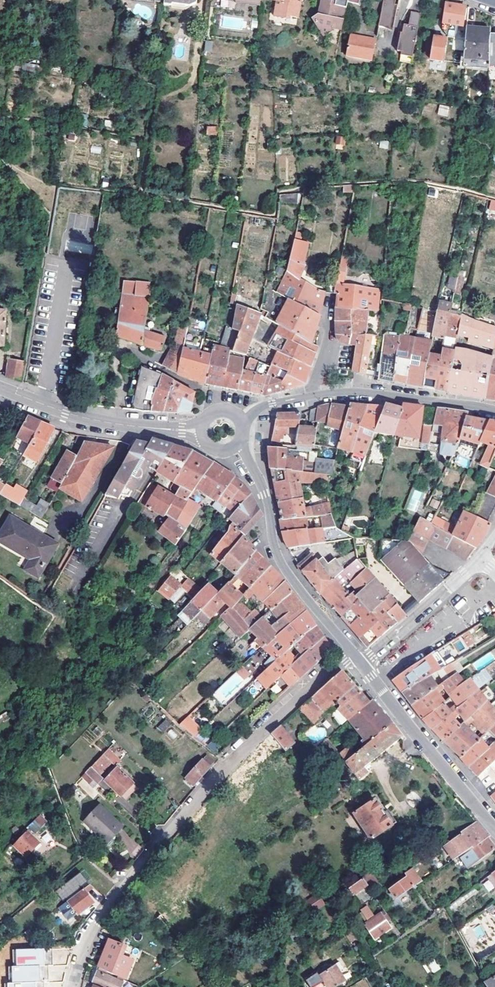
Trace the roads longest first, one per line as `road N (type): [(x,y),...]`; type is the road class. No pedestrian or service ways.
road 1 (residential): [(350,653),(249,746),(157,847),(89,933),(72,986)]
road 2 (residential): [(242,423),(272,403),(339,392),(494,410)]
road 3 (residential): [(350,653),(281,559),(265,494),(239,443)]
road 4 (residential): [(359,664),(494,829)]
road 5 (residential): [(0,388),(86,420),(203,430)]
road 6 (residential): [(480,558),(359,664)]

